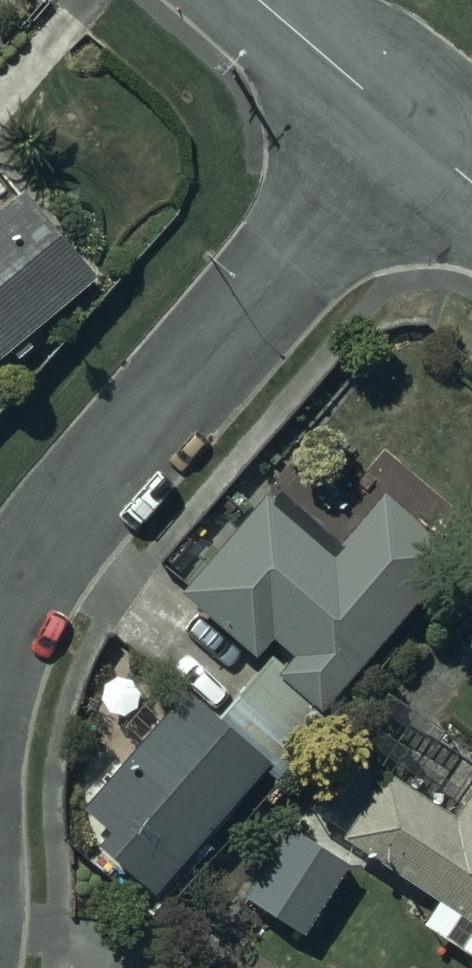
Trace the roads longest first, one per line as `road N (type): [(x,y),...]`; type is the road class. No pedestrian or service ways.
road 1 (residential): [(406,126),(72,511),(0,626)]
road 2 (tertiary): [(259,0),(406,126)]

